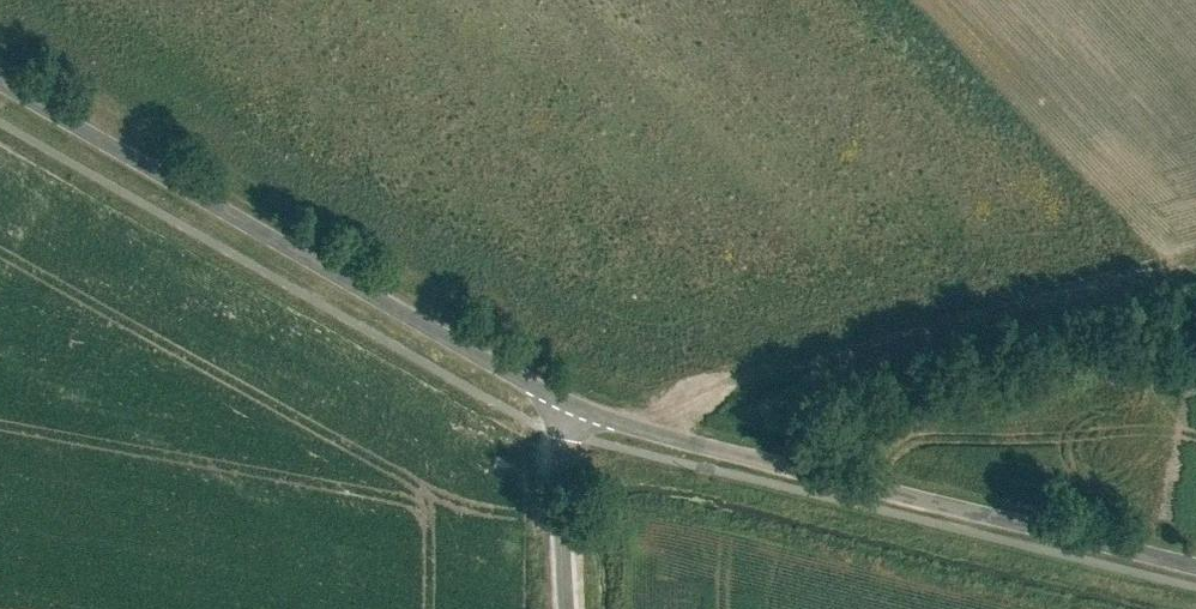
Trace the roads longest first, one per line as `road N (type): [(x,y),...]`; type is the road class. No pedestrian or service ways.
road 1 (tertiary): [(0,80),(559,399)]
road 2 (unclassified): [(617,426),(1195,256)]
road 3 (tertiary): [(617,426),(1195,565)]
road 4 (unclassified): [(559,399),(568,608)]

